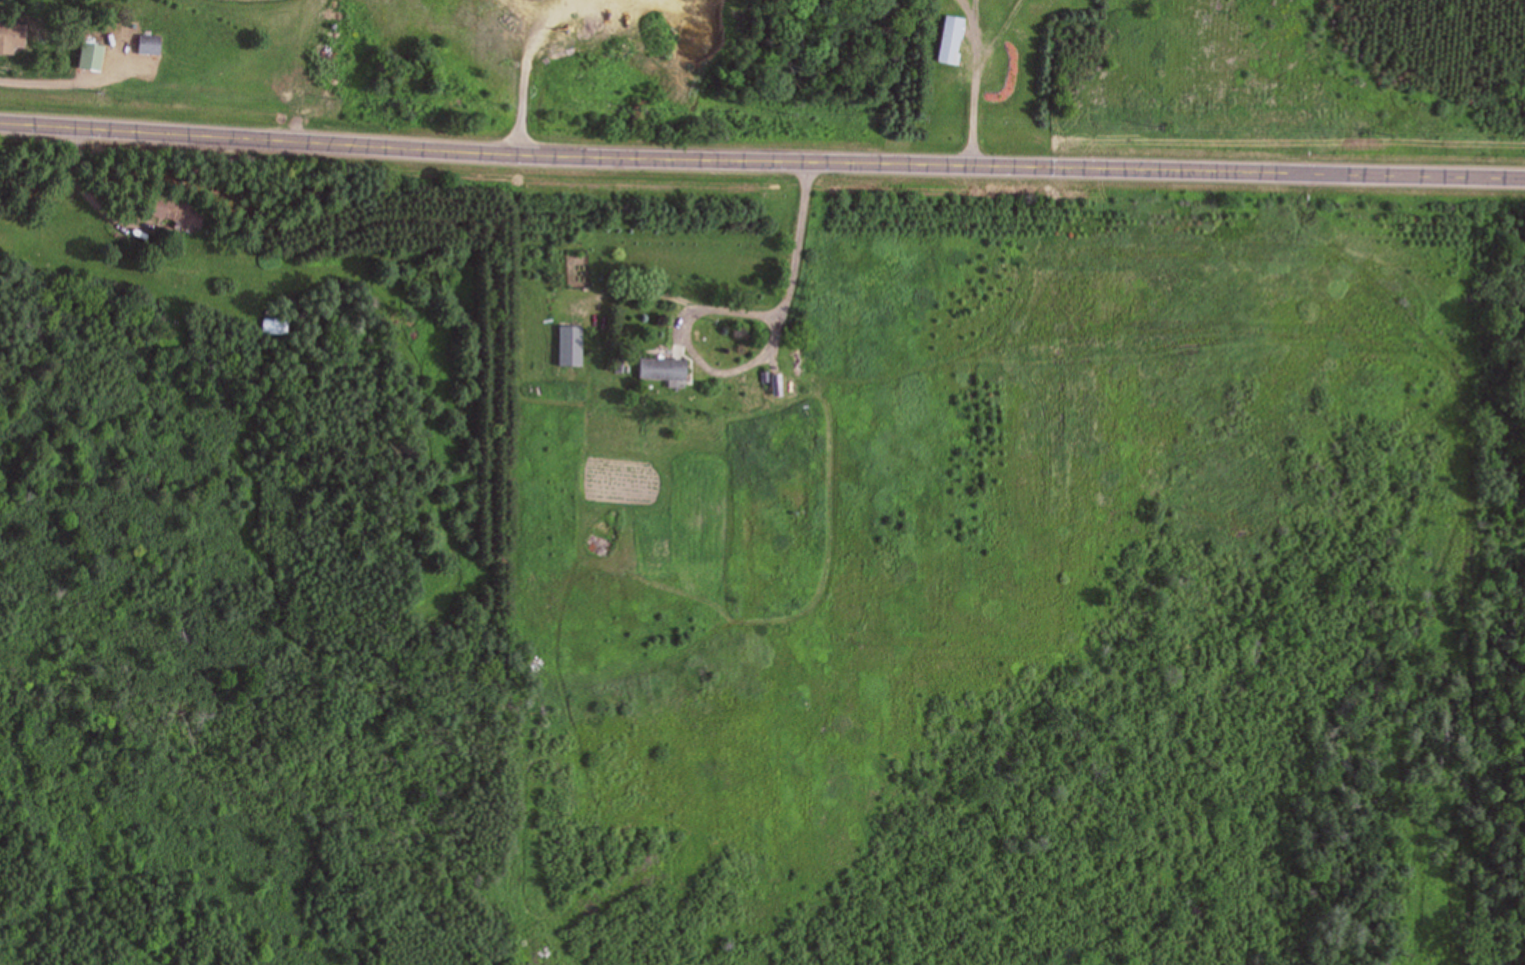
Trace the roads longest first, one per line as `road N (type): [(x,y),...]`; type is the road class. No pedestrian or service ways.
road 1 (secondary): [(1524,166),(515,138)]
road 2 (secondary): [(515,138),(0,122)]

